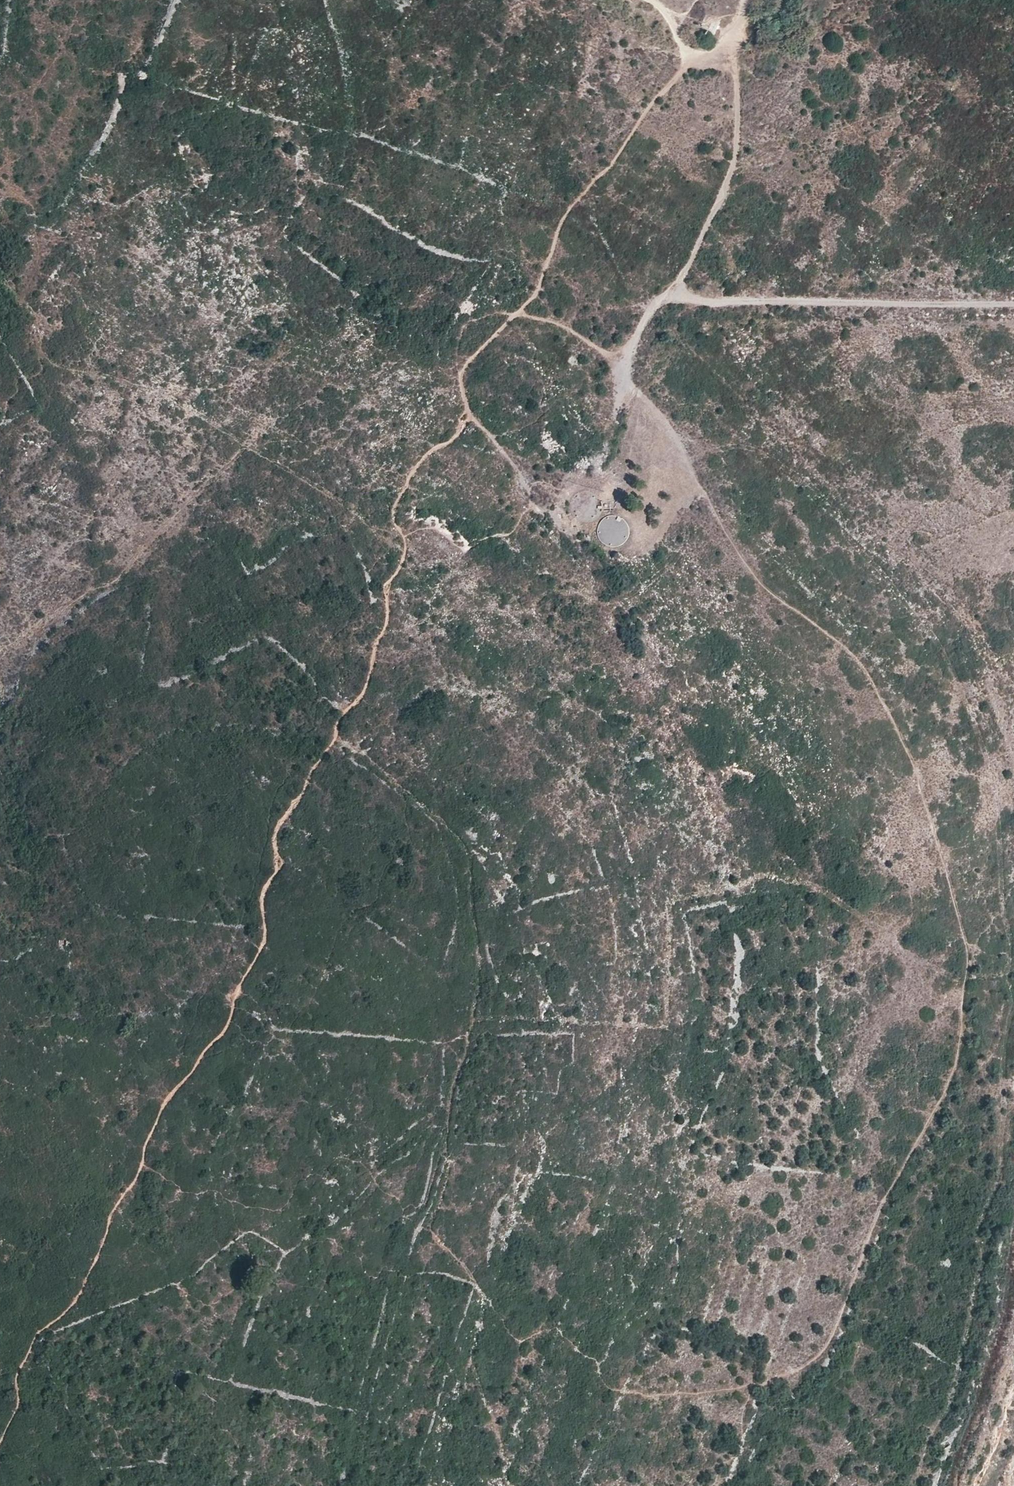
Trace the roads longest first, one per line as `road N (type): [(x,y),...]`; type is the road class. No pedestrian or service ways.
road 1 (track): [(734,31),(733,166),(703,237),(638,332),(623,378)]
road 2 (track): [(667,300),(1013,303)]

